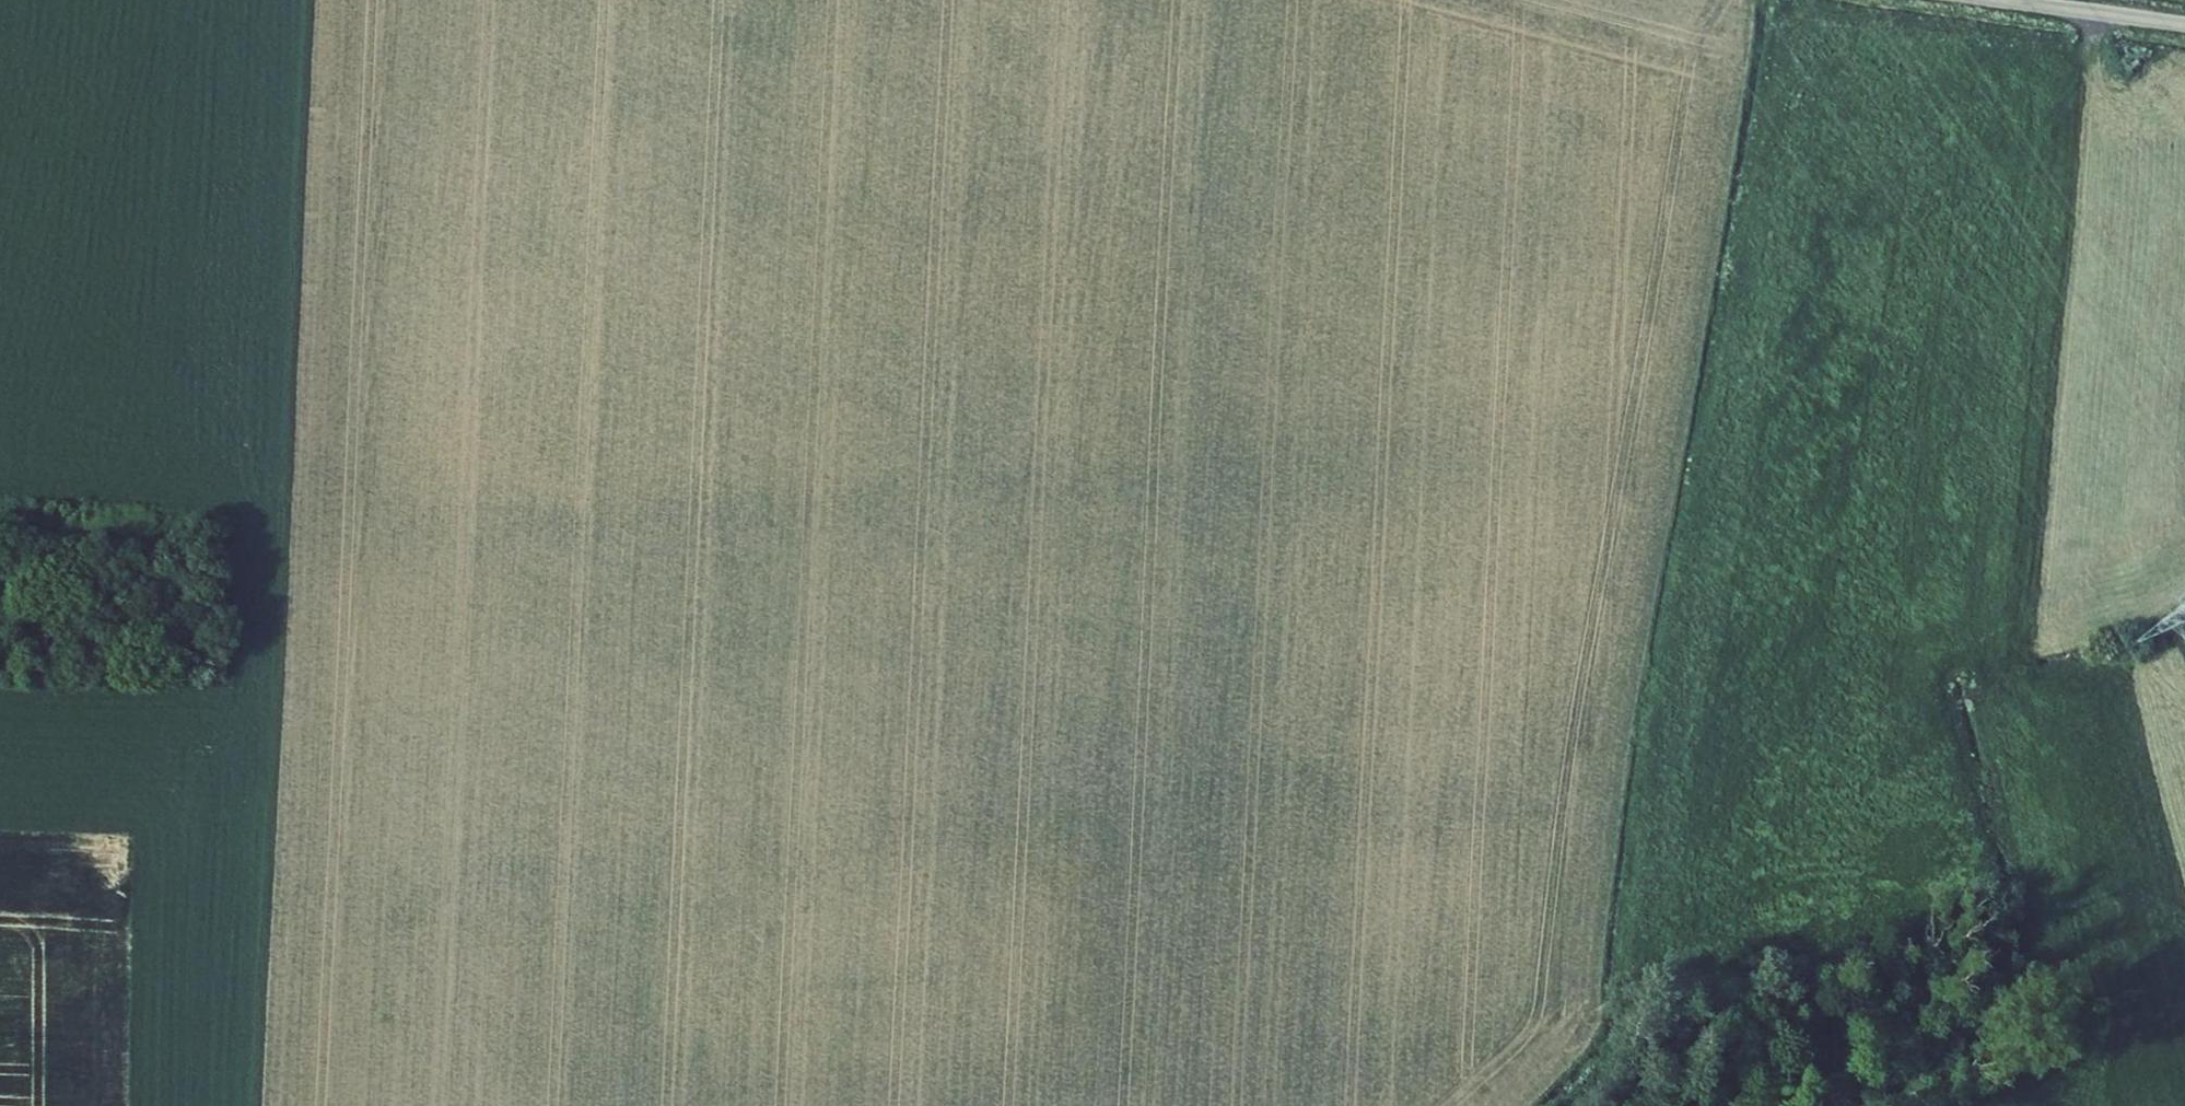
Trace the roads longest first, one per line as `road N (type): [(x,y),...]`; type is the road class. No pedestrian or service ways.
road 1 (unclassified): [(2014,0),(2184,24)]

